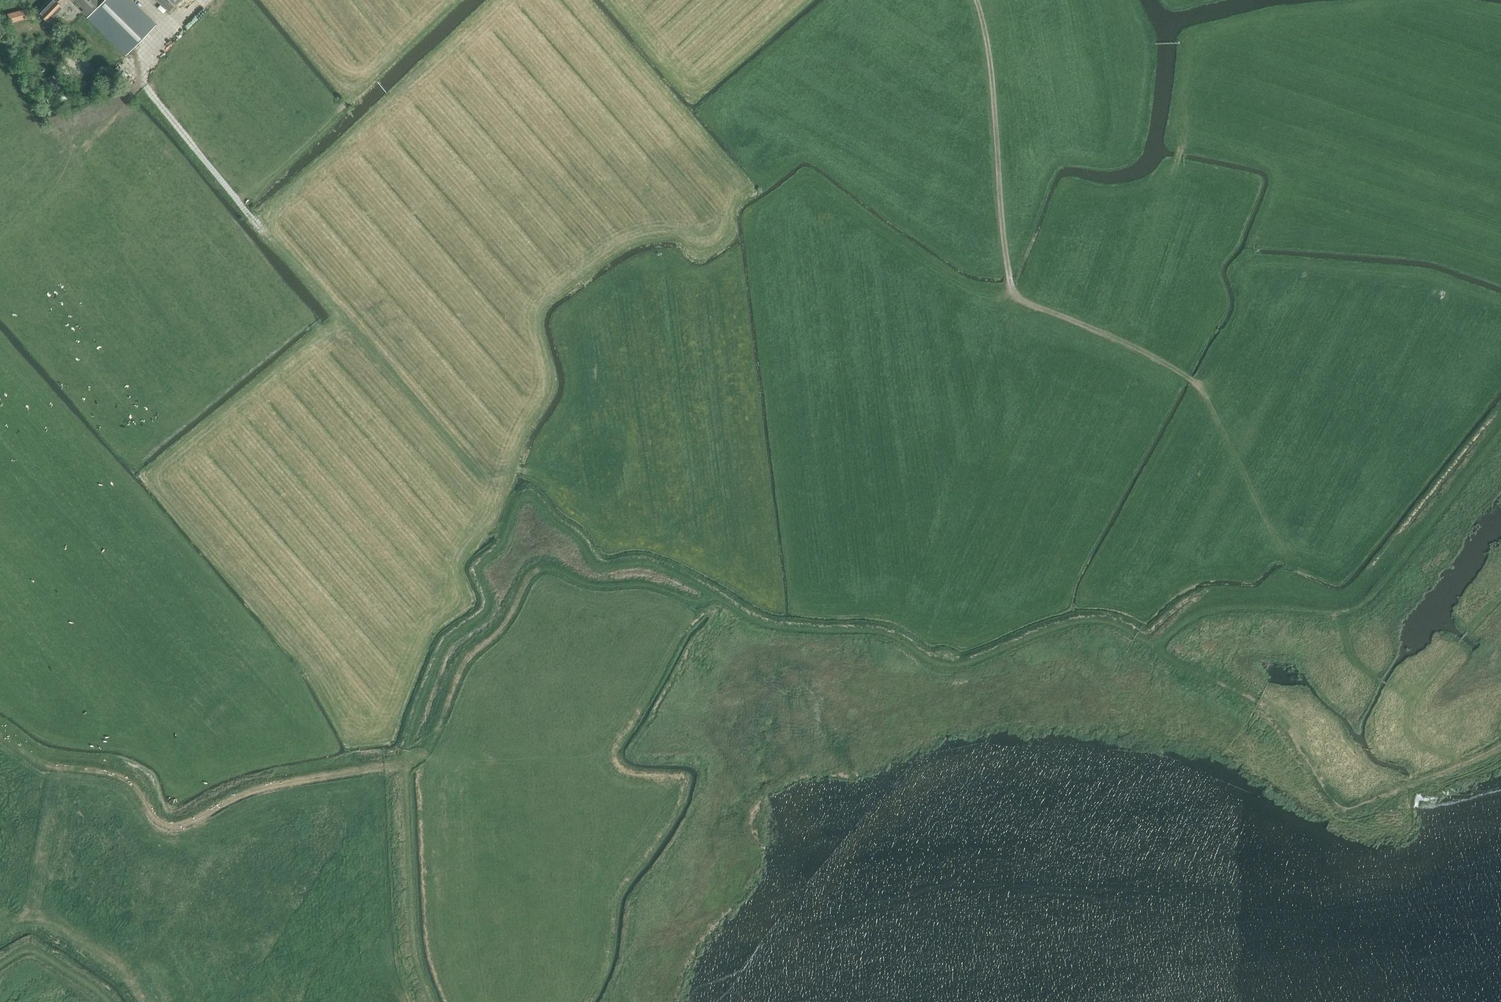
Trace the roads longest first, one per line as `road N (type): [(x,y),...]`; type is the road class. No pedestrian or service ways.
road 1 (track): [(1285,560),(1202,388),(1107,333),(1125,322),(1182,150),(1193,43)]
road 2 (track): [(1107,333),(1019,299),(1011,288),(976,0)]
road 3 (track): [(262,230),(140,82),(170,24),(146,0)]

